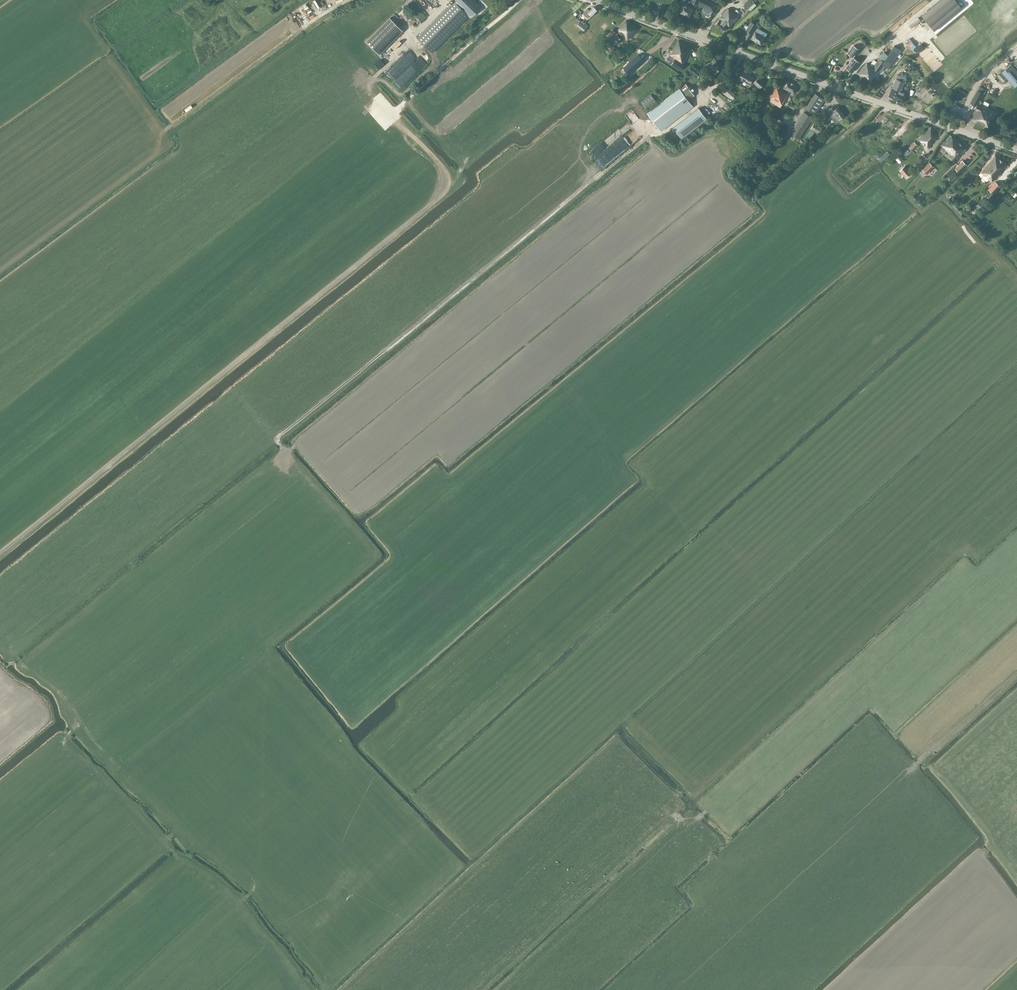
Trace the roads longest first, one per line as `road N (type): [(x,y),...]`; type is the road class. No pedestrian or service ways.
road 1 (track): [(293,461),(277,438),(651,133),(723,84),(743,56)]
road 2 (tertiary): [(1016,150),(593,0)]
road 3 (track): [(167,129),(349,0)]
road 4 (track): [(0,272),(158,151),(167,129)]
road 5 (track): [(368,106),(383,123),(521,0)]

